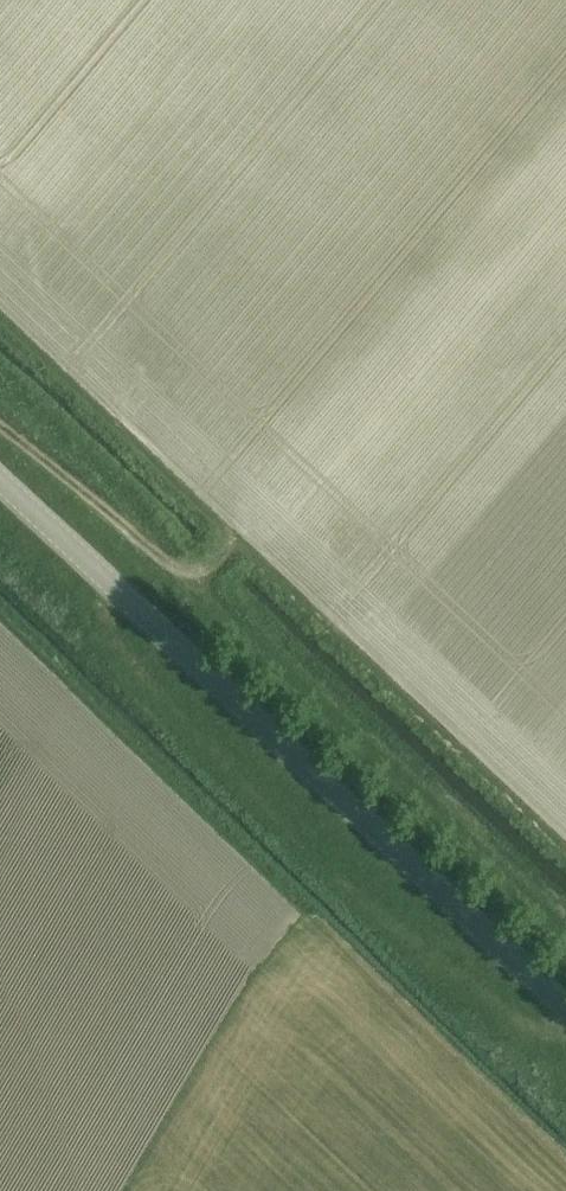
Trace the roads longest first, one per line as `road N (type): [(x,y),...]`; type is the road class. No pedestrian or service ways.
road 1 (unclassified): [(565,997),(0,473)]

